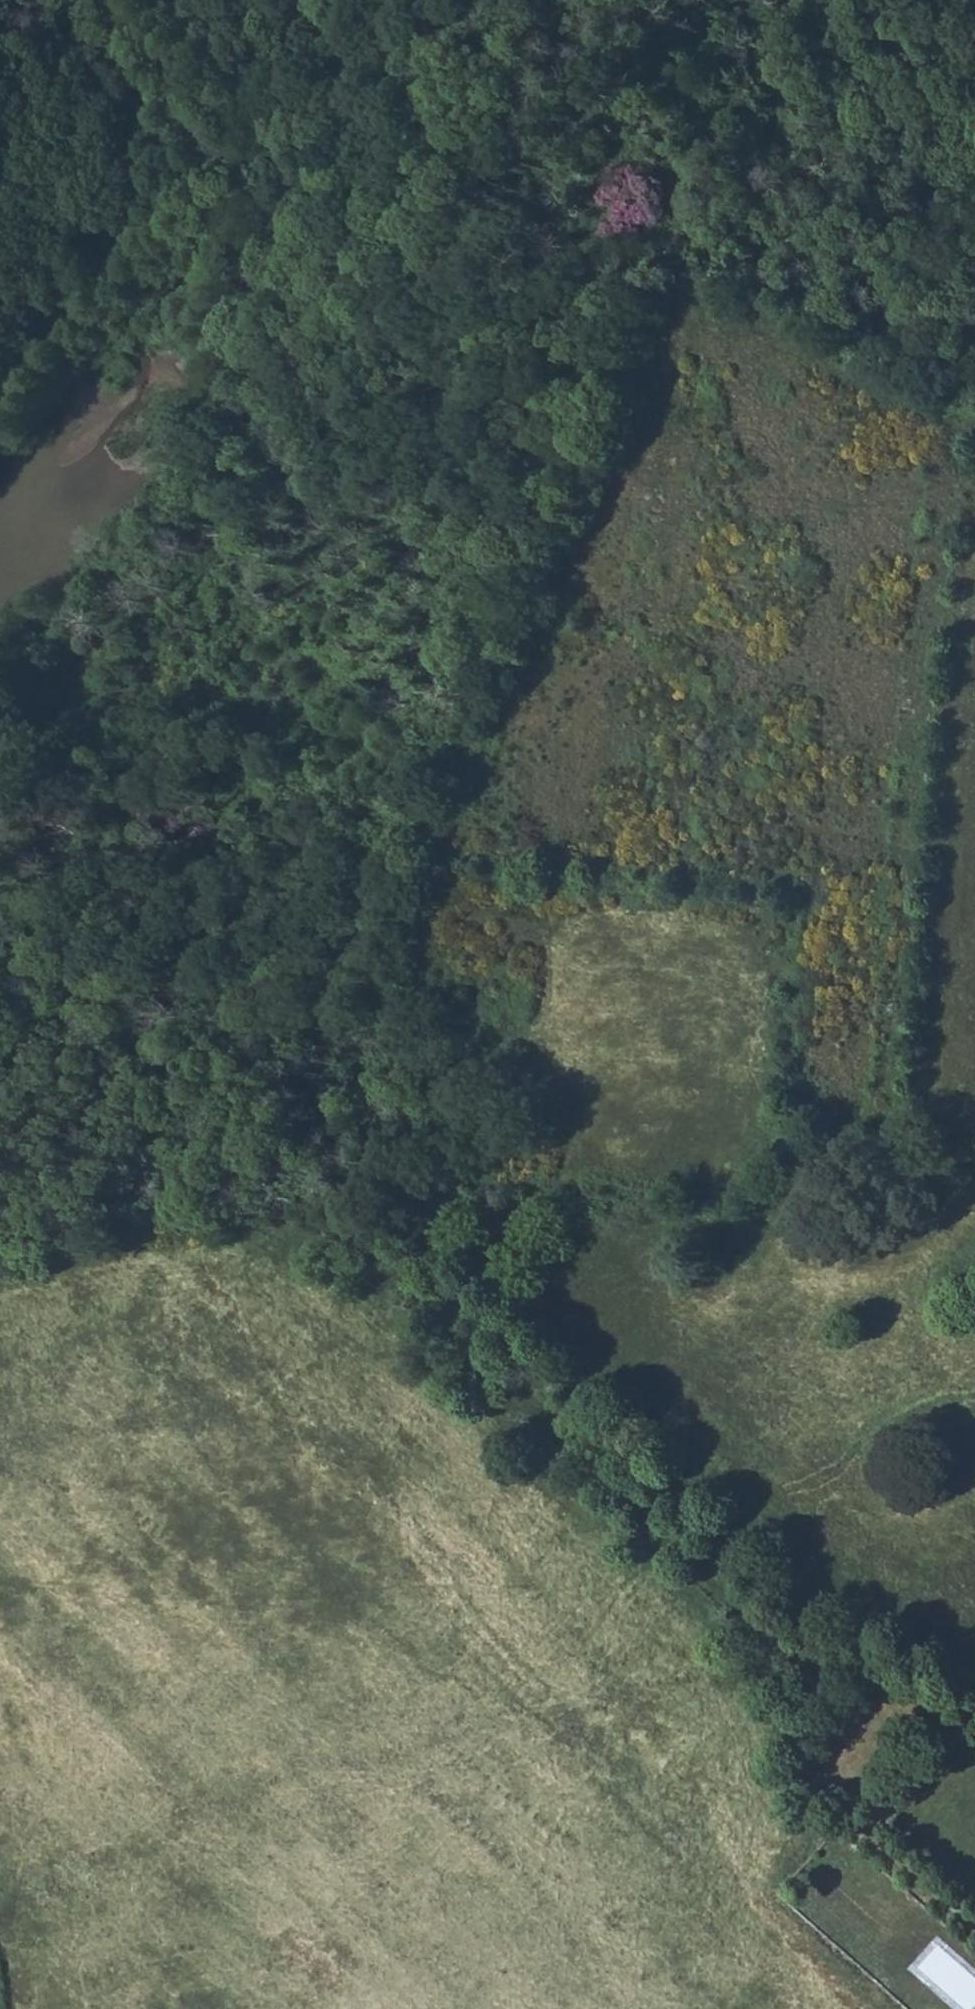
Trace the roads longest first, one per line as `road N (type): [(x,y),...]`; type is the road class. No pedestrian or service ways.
road 1 (track): [(974,1135),(846,1130)]

